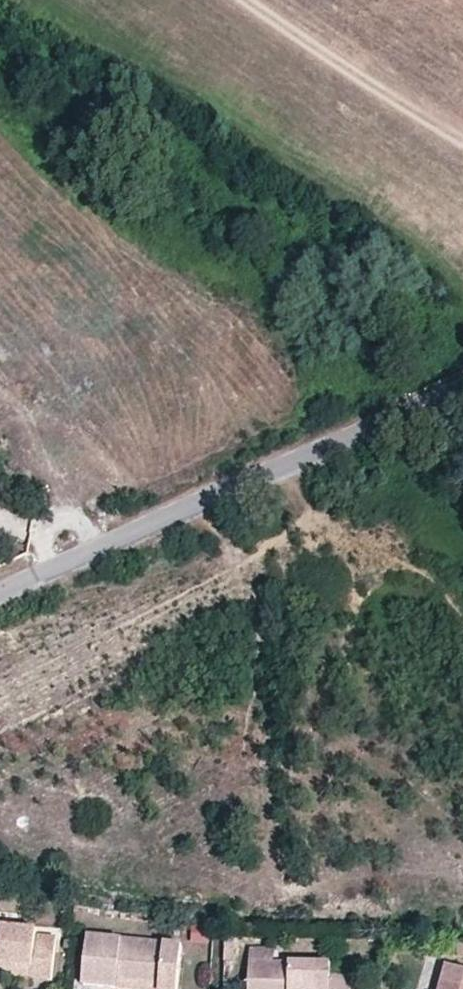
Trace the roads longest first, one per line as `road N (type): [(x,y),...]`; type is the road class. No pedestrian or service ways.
road 1 (tertiary): [(0,591),(462,387)]
road 2 (track): [(247,0),(462,140)]

